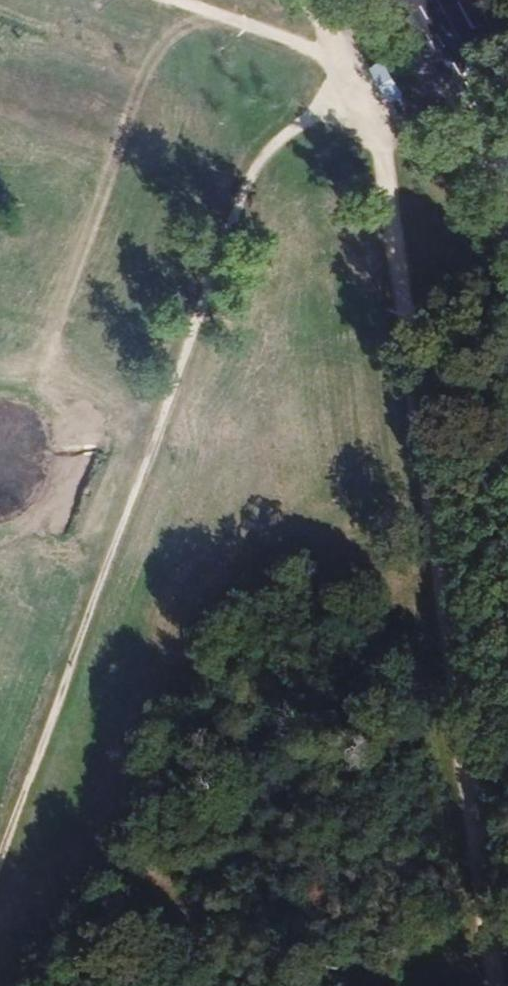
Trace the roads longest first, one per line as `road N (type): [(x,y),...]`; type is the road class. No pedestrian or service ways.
road 1 (track): [(451,39),(365,83),(377,103),(494,985)]
road 2 (track): [(365,83),(273,147),(250,175),(0,865)]
road 3 (track): [(365,83),(356,68),(165,0)]

